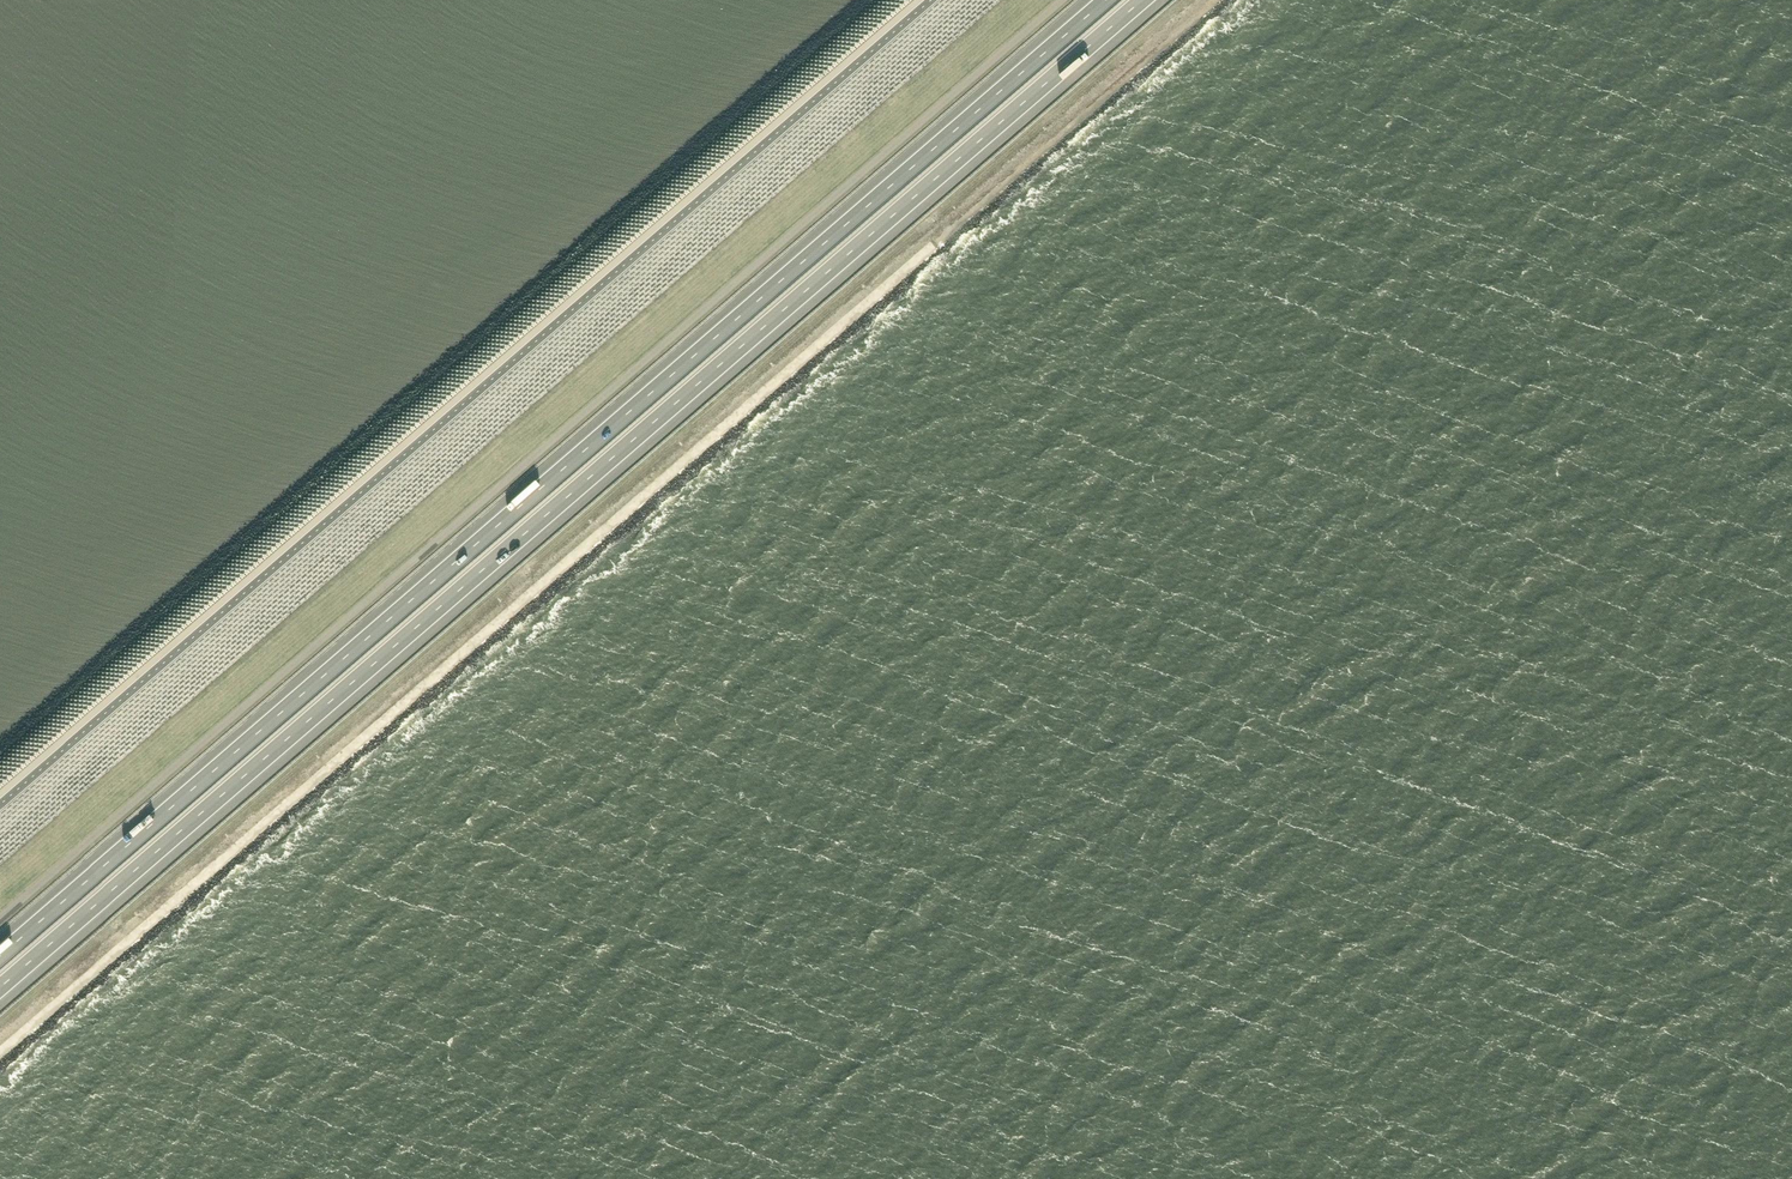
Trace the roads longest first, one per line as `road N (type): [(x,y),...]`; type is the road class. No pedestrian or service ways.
road 1 (motorway): [(0,983),(1138,0)]
road 2 (motorway): [(1102,0),(0,952)]

